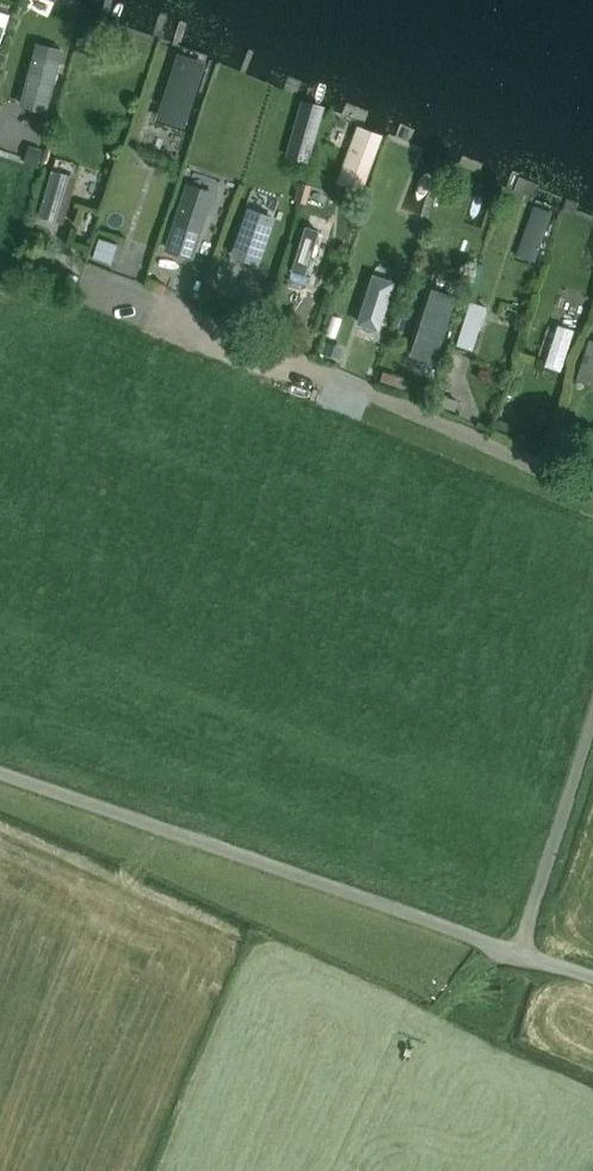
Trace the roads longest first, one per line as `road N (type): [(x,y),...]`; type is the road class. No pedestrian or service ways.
road 1 (unclassified): [(592,977),(0,772)]
road 2 (track): [(592,491),(294,361),(91,285)]
road 3 (track): [(517,953),(592,721)]

